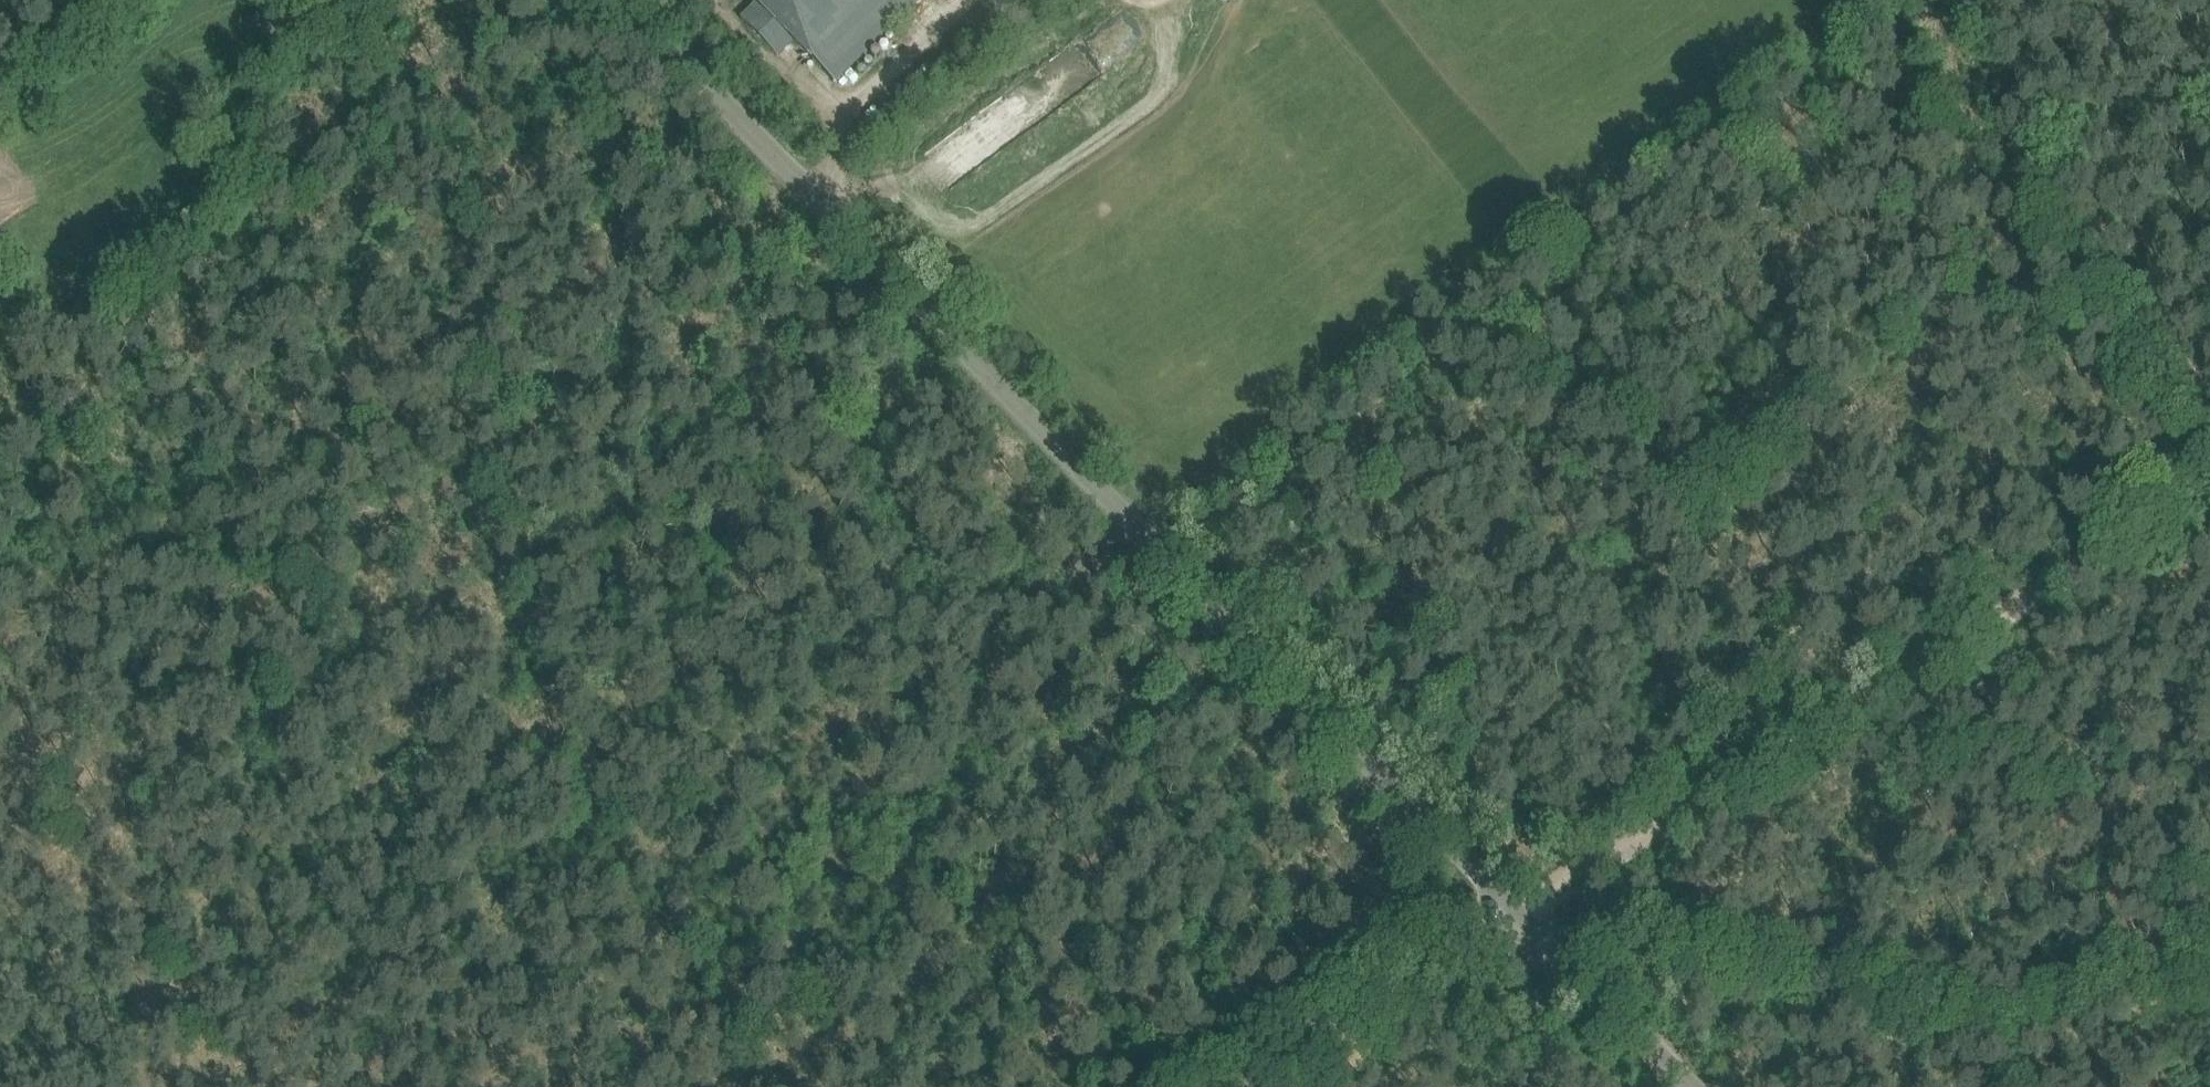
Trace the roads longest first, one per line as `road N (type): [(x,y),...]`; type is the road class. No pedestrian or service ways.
road 1 (unclassified): [(1516,912),(626,0)]
road 2 (track): [(1516,912),(2209,485)]
road 3 (unclassified): [(1226,1086),(1516,912)]
road 4 (unclassified): [(1691,1086),(1516,912)]

